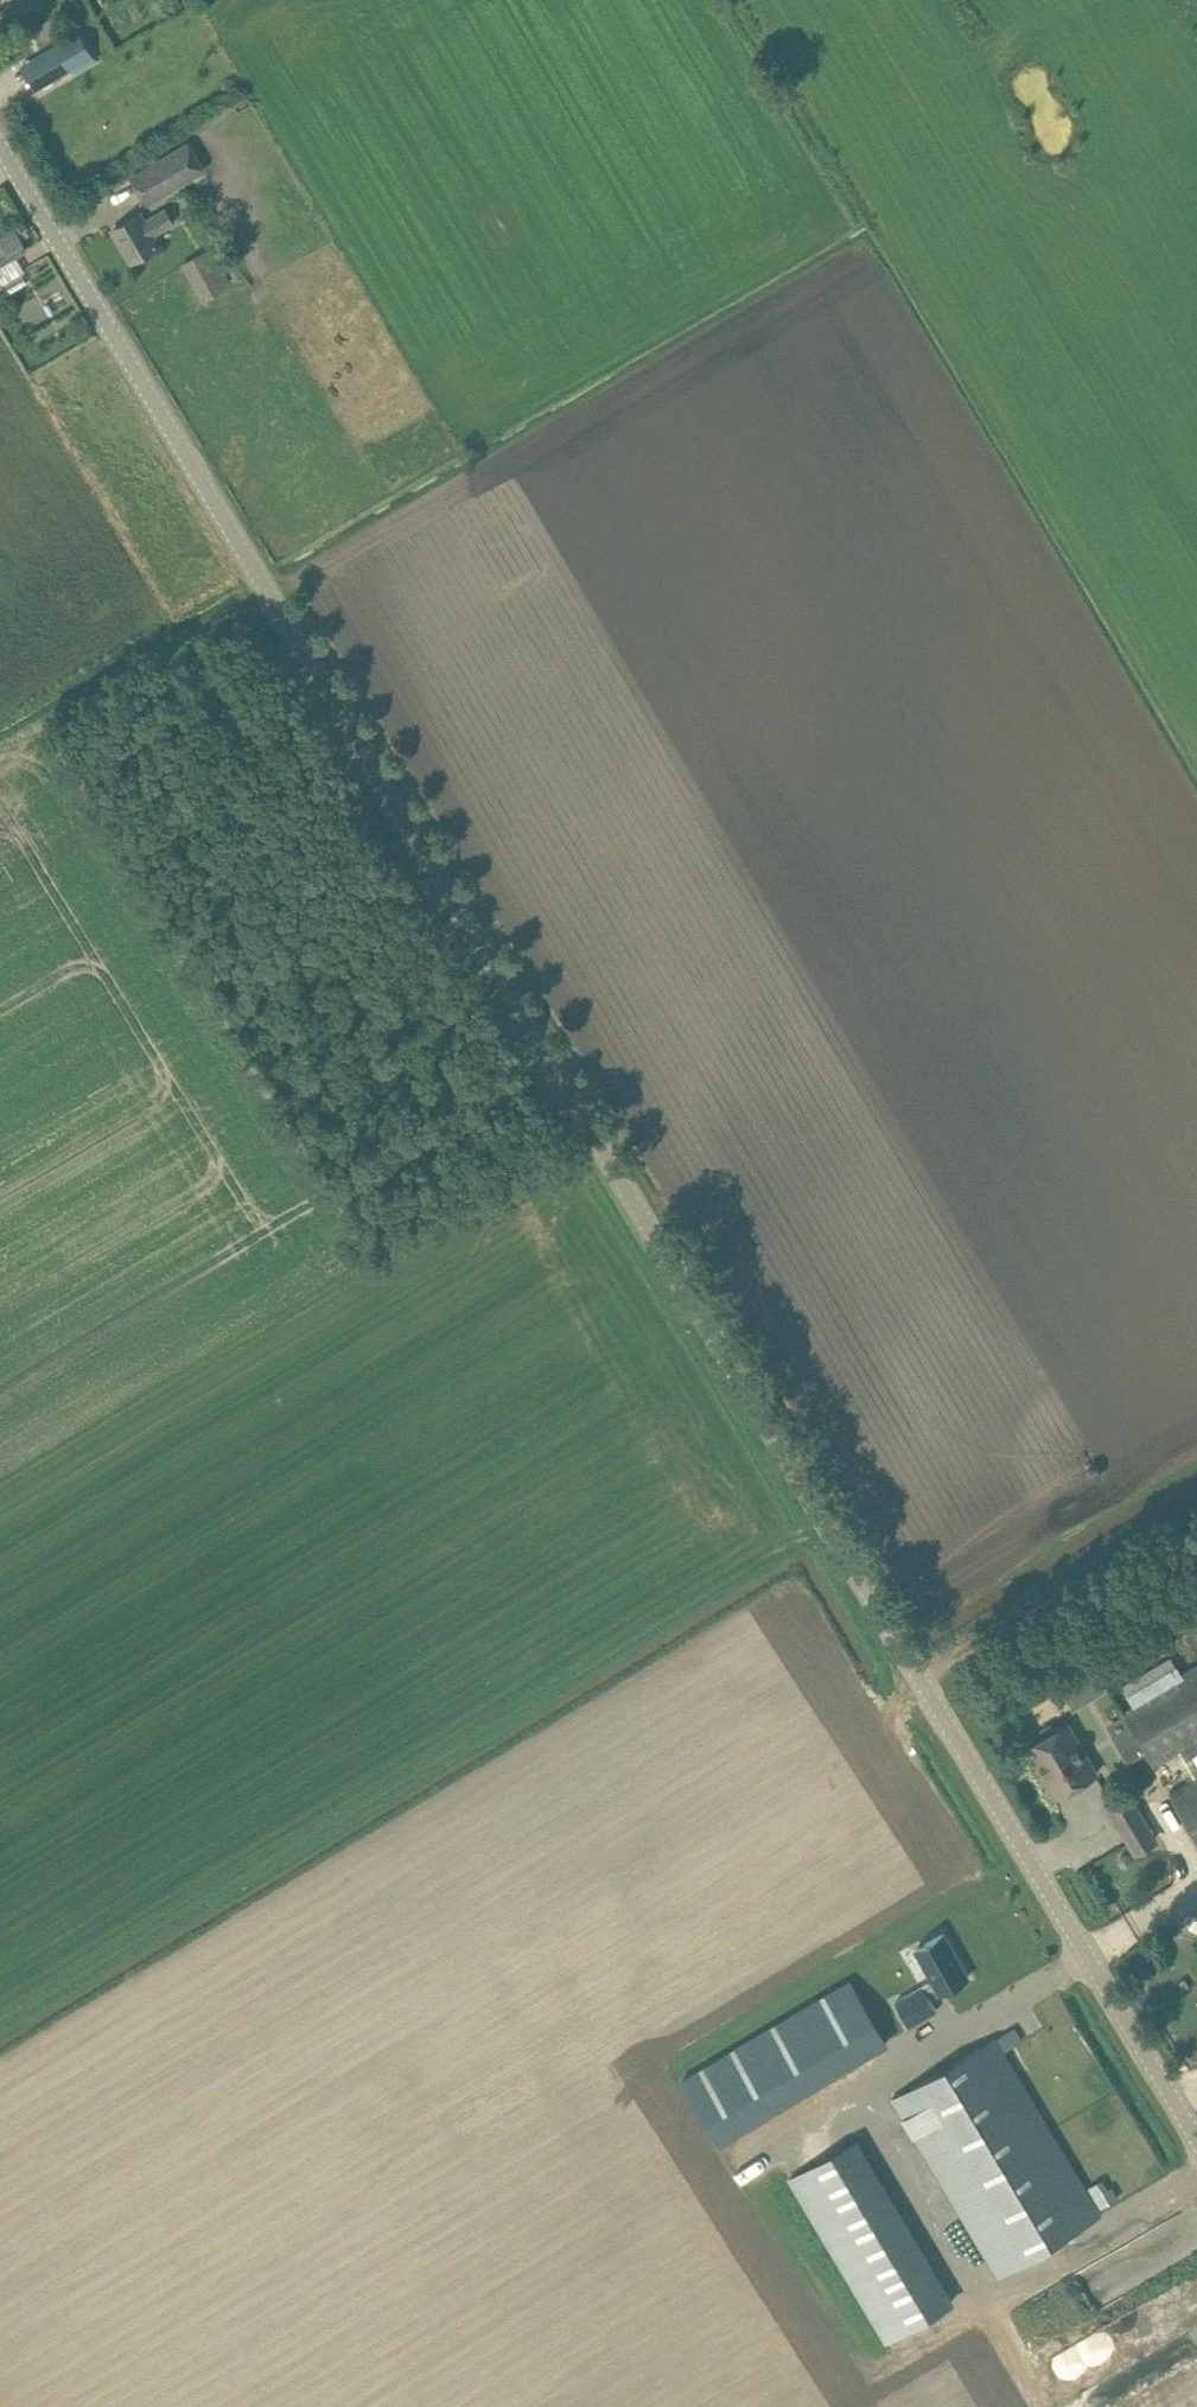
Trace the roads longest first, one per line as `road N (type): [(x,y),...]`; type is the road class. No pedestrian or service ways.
road 1 (unclassified): [(1196,2137),(0,145)]

